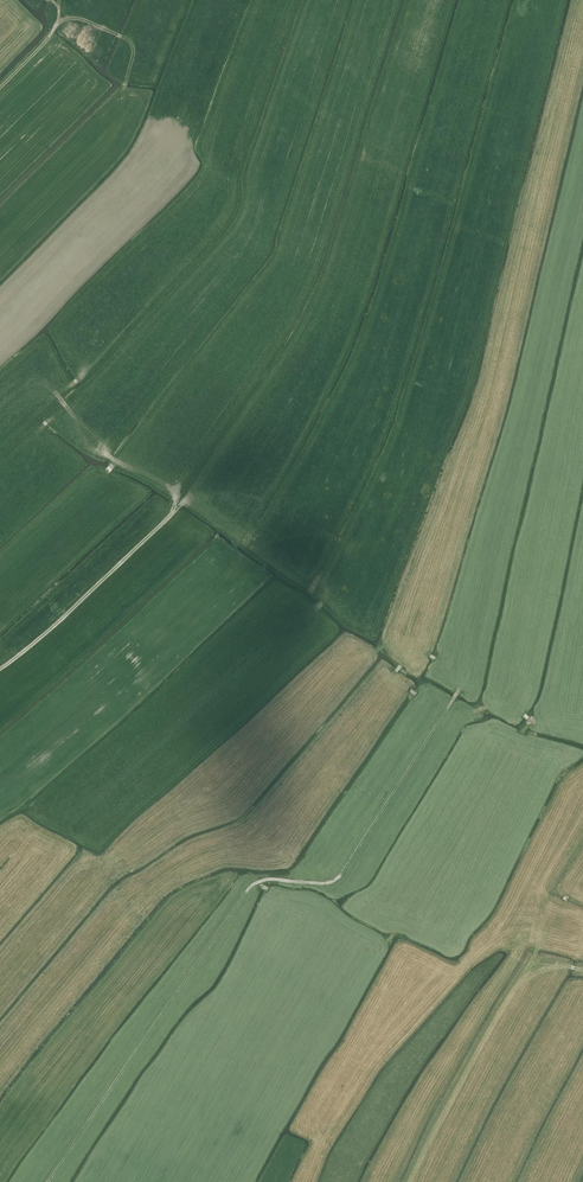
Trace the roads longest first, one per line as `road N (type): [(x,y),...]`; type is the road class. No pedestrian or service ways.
road 1 (track): [(0,670),(185,501)]

